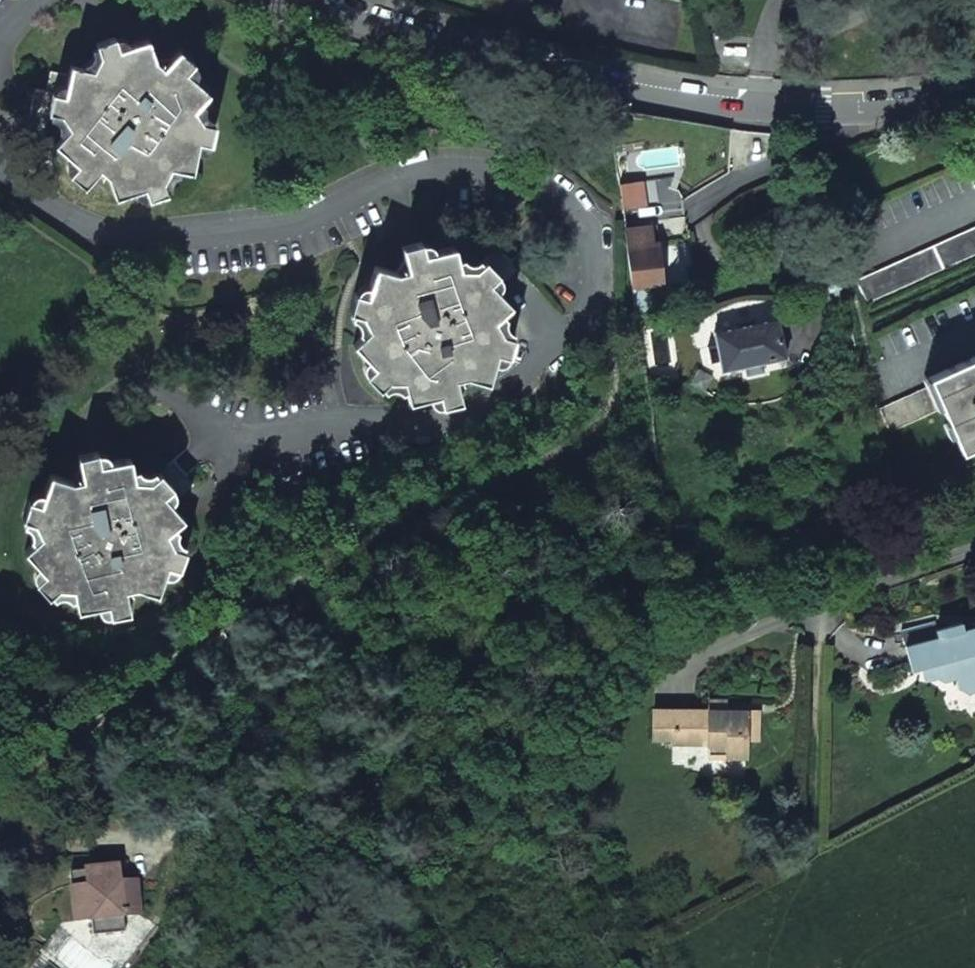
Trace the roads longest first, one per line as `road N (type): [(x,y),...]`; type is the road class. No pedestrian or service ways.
road 1 (residential): [(586,320),(604,349),(612,396),(597,436),(568,460),(247,614),(0,791)]
road 2 (residential): [(0,171),(81,222),(120,232),(305,213),(394,175),(449,166),(512,173),(566,193),(594,222),(604,259),(586,320)]
road 3 (tertiary): [(524,66),(733,103),(823,109),(974,94)]
road 4 (residential): [(586,320),(494,404),(447,425),(198,411)]
road 5 (residential): [(0,849),(133,844),(202,826),(217,842),(186,904),(119,949)]
road 6 (track): [(766,967),(804,867),(818,609)]
road 7 (tertiary): [(295,0),(524,66)]

